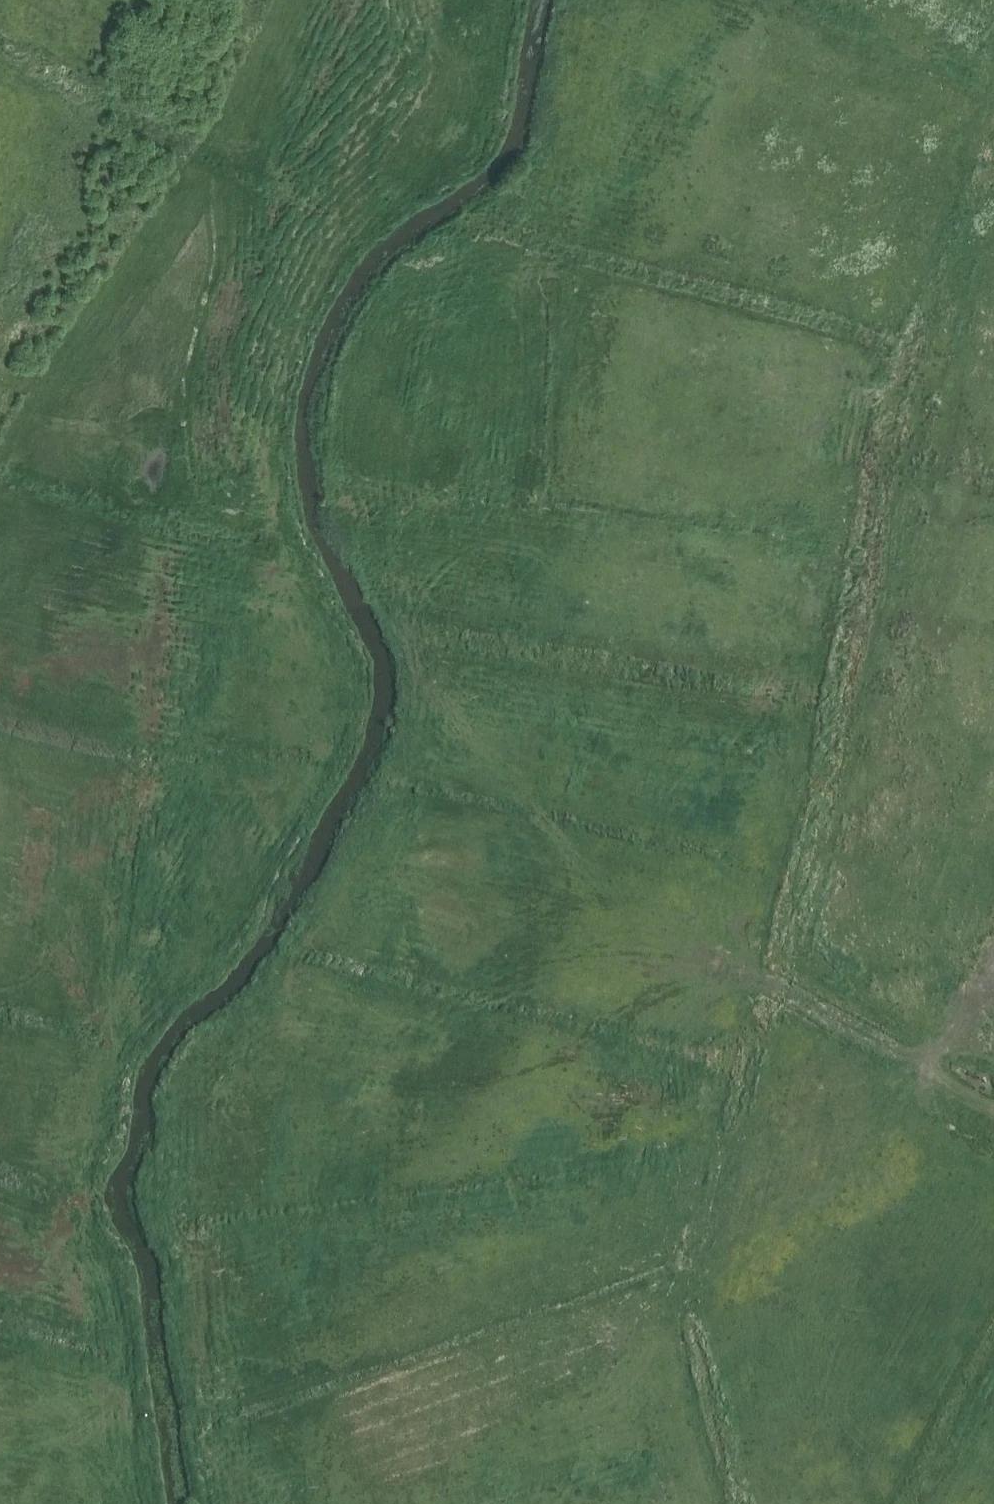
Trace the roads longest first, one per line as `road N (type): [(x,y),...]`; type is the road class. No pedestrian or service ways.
road 1 (track): [(993,1102),(781,980)]

